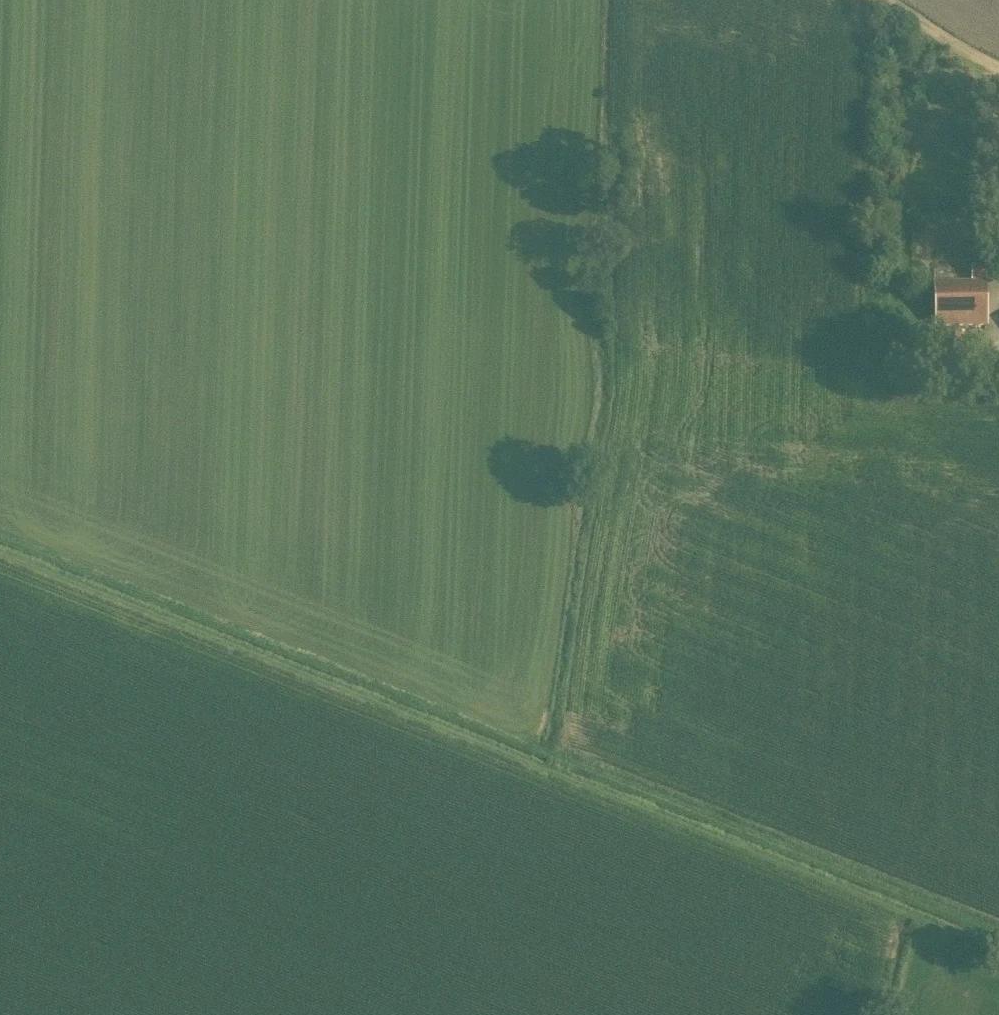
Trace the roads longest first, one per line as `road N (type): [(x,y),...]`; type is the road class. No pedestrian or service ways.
road 1 (track): [(998,68),(885,0)]

